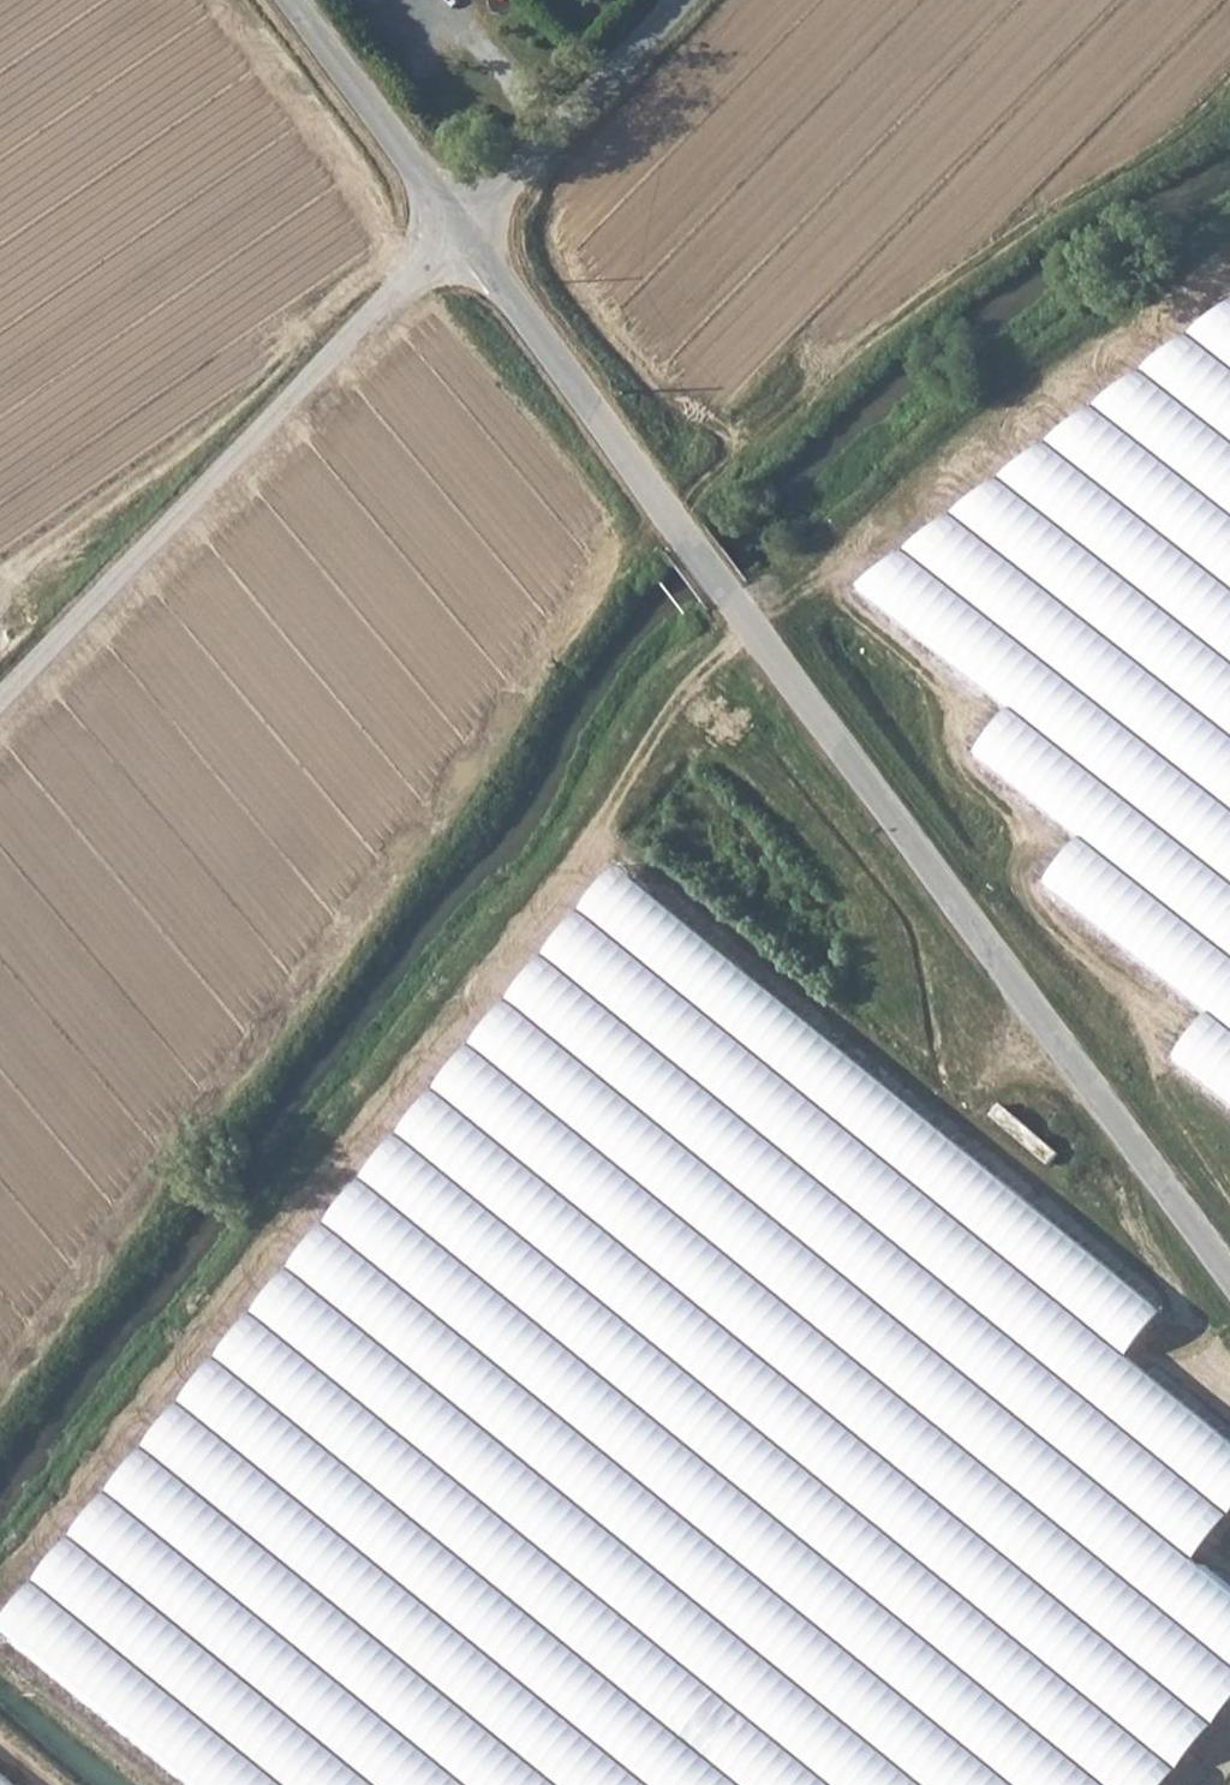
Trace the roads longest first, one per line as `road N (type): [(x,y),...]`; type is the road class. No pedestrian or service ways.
road 1 (unclassified): [(1229,1277),(454,228)]
road 2 (unclassified): [(454,228),(0,698)]
road 3 (unclassified): [(454,228),(677,0)]
road 4 (unclassified): [(454,228),(287,0)]

